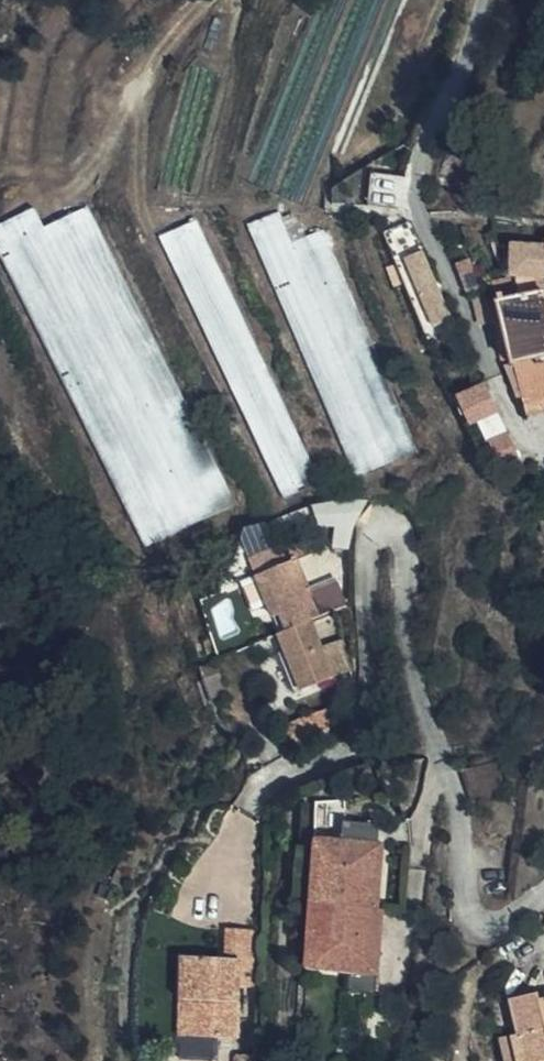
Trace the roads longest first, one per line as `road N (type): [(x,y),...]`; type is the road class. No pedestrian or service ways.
road 1 (residential): [(543,895),(519,918),(486,930),(469,914),(455,788),(421,706)]

